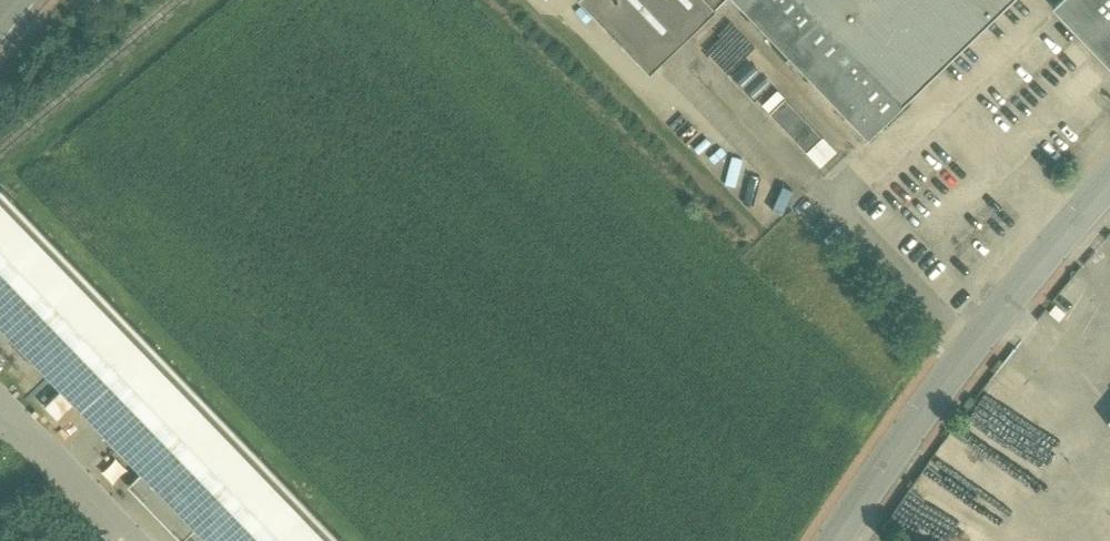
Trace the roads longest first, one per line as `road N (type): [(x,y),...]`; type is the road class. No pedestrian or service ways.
road 1 (residential): [(824,540),(991,309),(1109,168)]
road 2 (residential): [(126,540),(0,413)]

